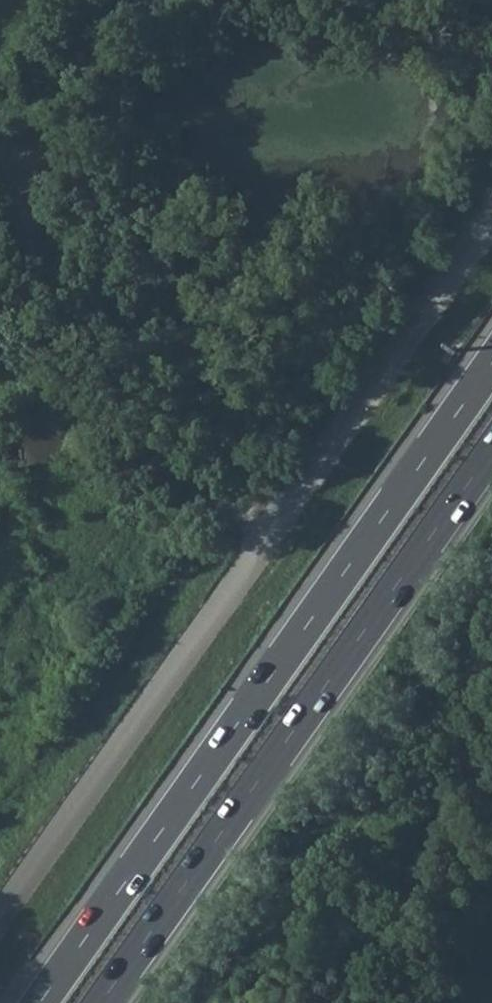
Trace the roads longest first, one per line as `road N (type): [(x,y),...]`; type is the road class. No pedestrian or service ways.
road 1 (trunk): [(491,363),(40,1002)]
road 2 (trunk): [(101,1002),(491,448)]
road 3 (track): [(0,172),(123,444),(271,529)]
road 4 (track): [(491,628),(226,1002)]

